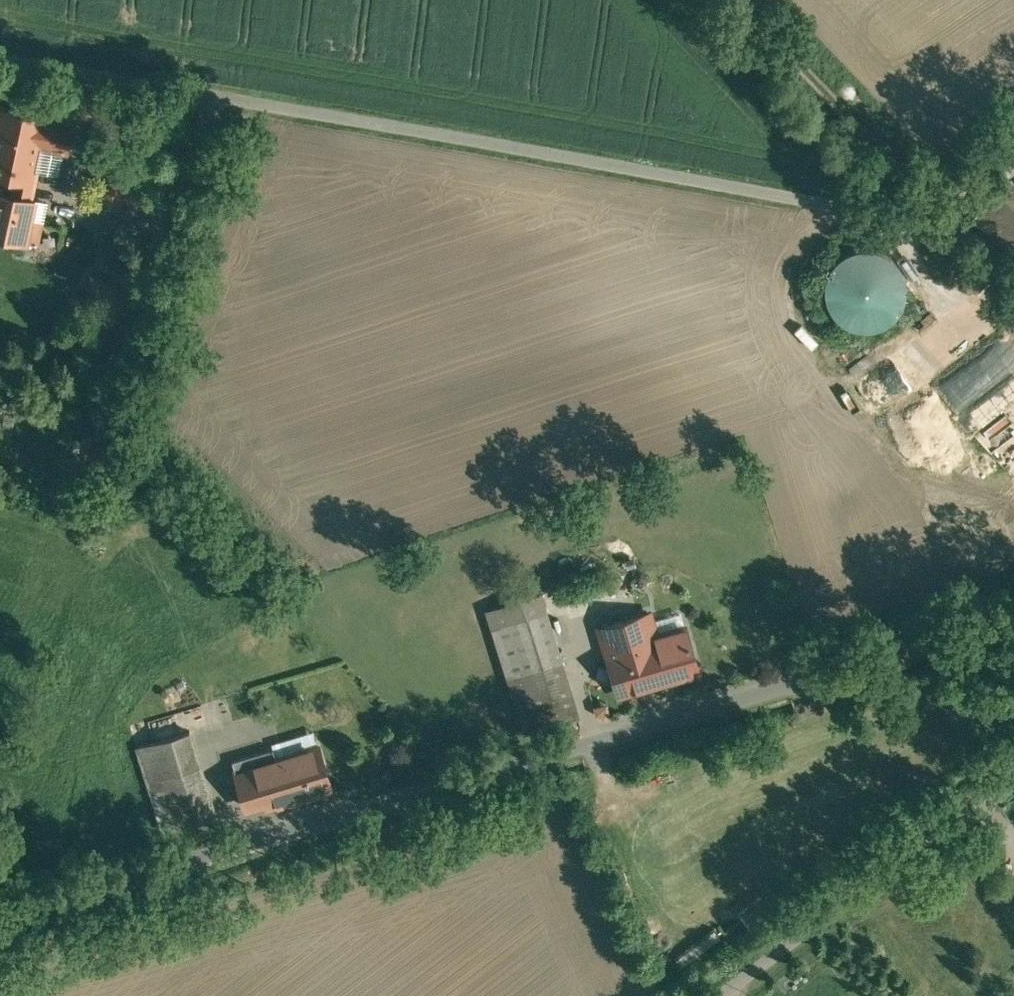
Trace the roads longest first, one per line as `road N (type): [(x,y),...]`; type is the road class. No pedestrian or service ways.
road 1 (unclassified): [(1013,613),(0,910)]
road 2 (unclassified): [(0,61),(953,225),(1013,285)]
road 3 (unclassified): [(1013,781),(731,995)]

